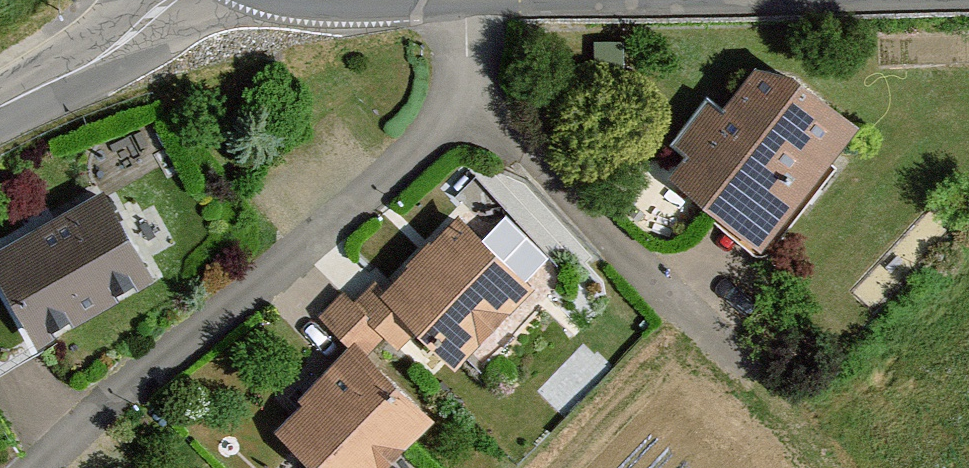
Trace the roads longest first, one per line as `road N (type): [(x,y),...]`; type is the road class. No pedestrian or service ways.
road 1 (unclassified): [(0,108),(180,0)]

